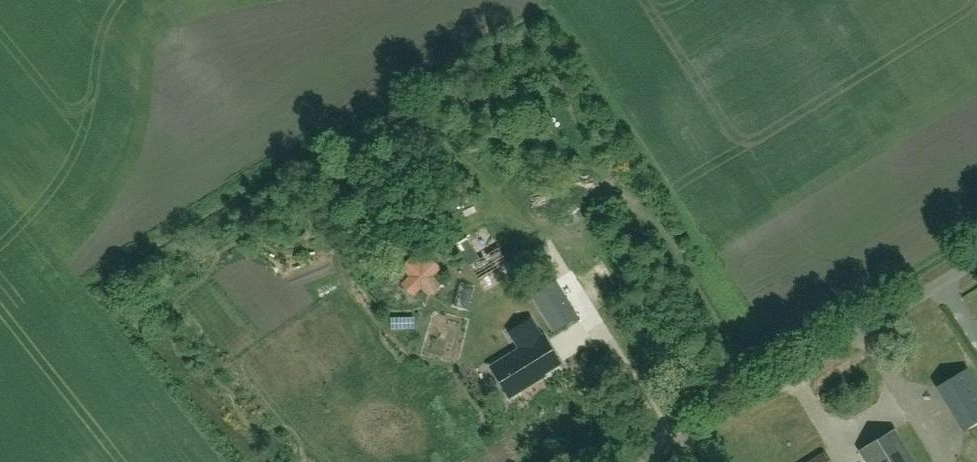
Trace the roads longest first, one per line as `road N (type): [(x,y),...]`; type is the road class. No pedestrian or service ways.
road 1 (unclassified): [(628,461),(976,245)]

